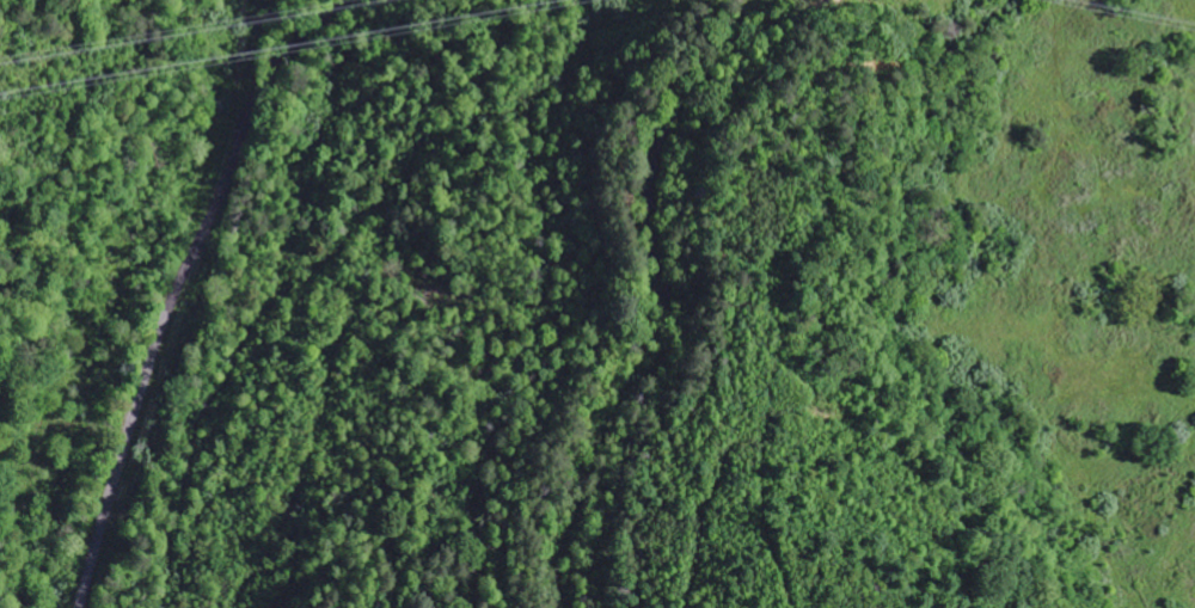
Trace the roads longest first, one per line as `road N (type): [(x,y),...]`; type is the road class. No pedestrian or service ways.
road 1 (residential): [(343,0),(252,110),(155,344),(83,607)]

